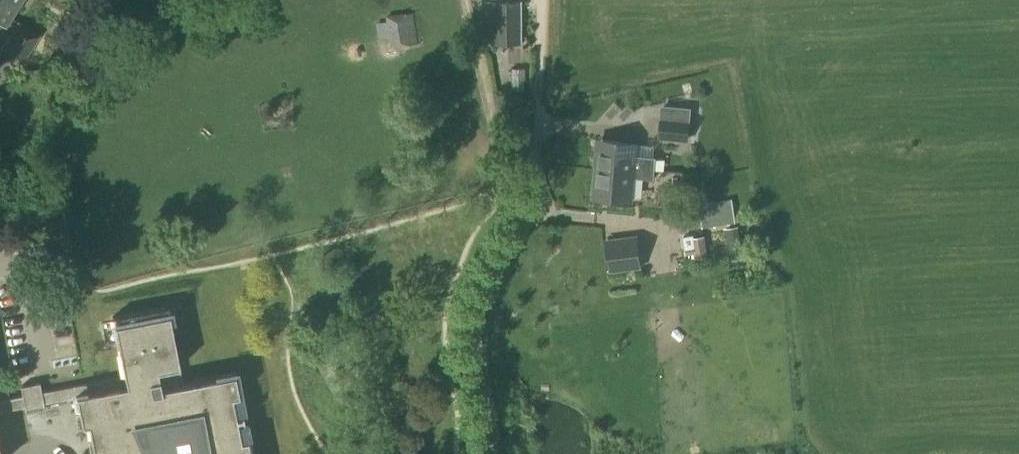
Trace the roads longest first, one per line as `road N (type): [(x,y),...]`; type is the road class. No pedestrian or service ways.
road 1 (residential): [(495,453),(480,327),(533,190)]
road 2 (track): [(533,190),(543,0)]

